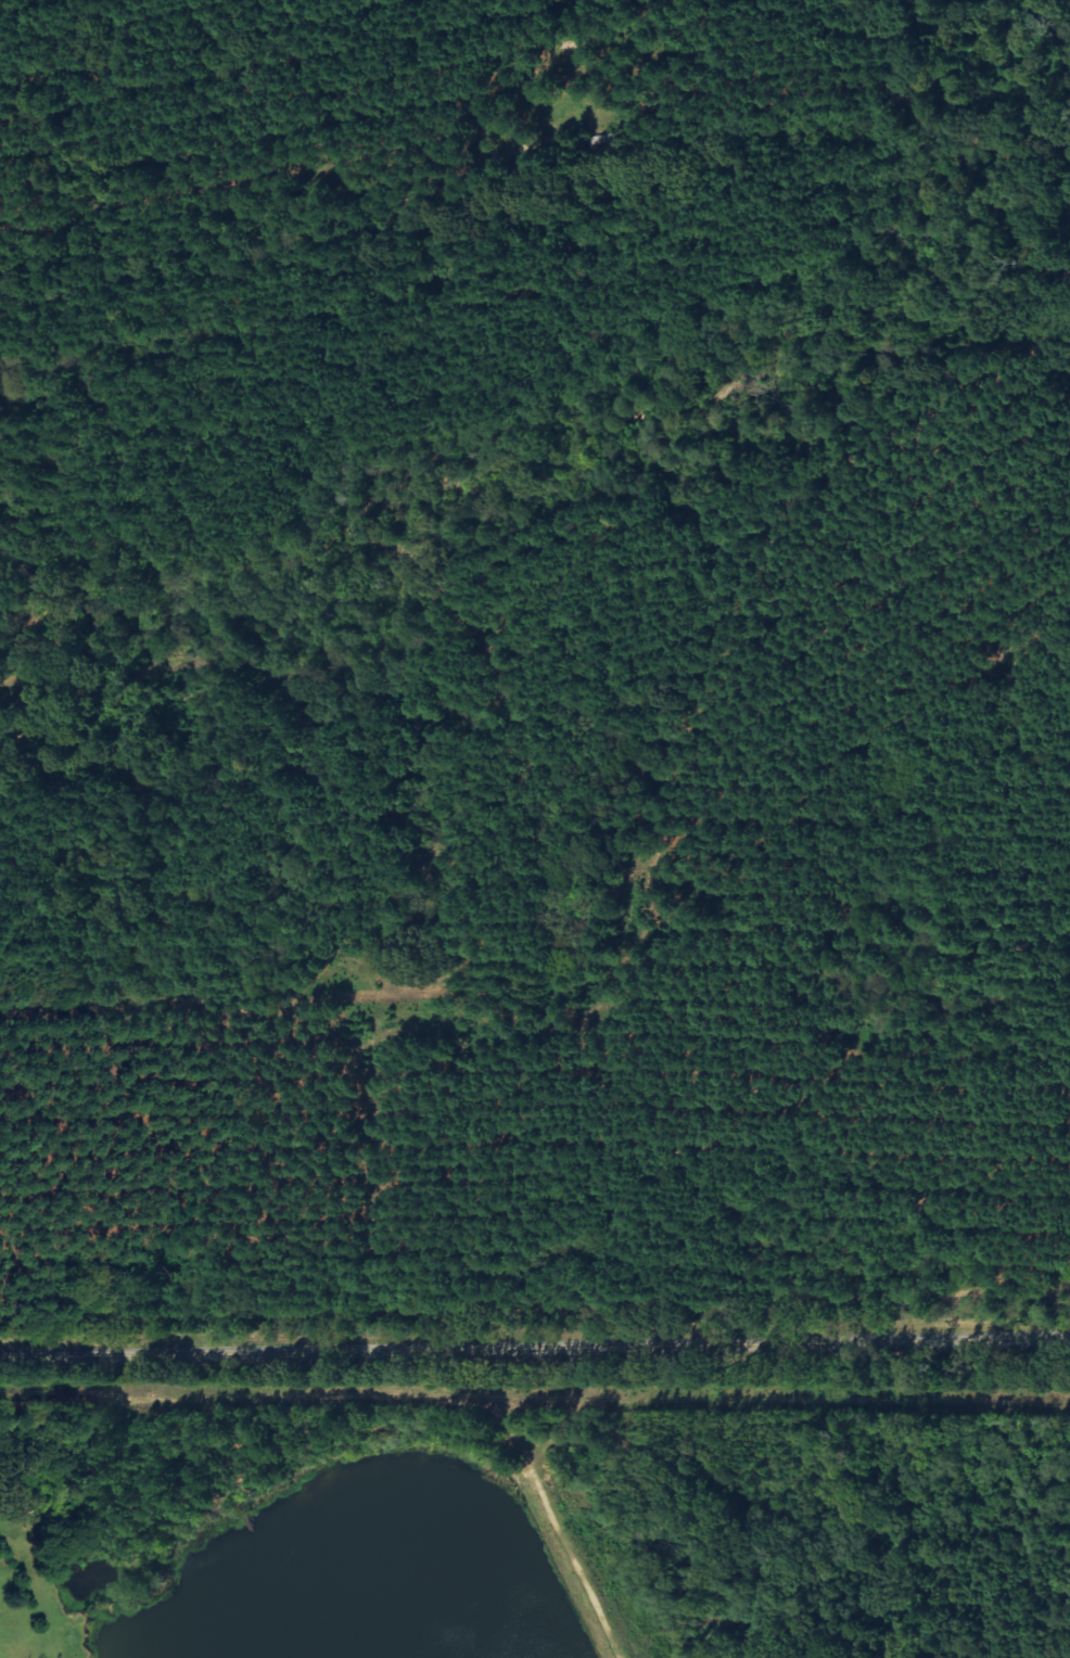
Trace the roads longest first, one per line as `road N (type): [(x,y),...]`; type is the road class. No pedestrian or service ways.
road 1 (tertiary): [(0,1359),(1069,1337)]

